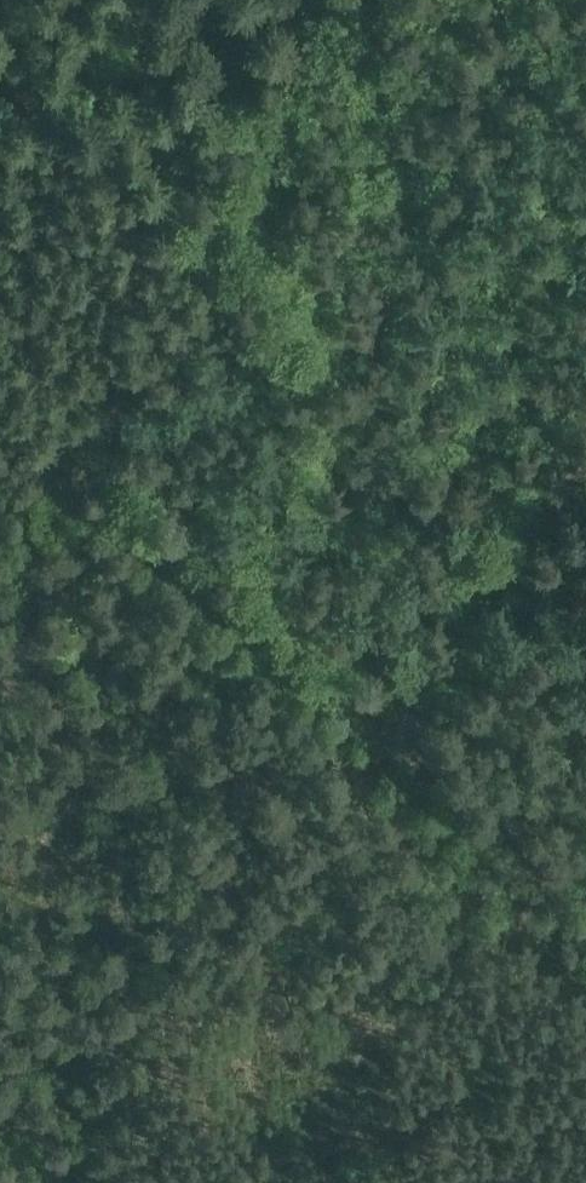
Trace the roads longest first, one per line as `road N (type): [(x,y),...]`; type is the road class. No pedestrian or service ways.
road 1 (track): [(0,412),(361,708)]
road 2 (track): [(361,708),(585,428)]
road 3 (track): [(361,708),(585,899)]

